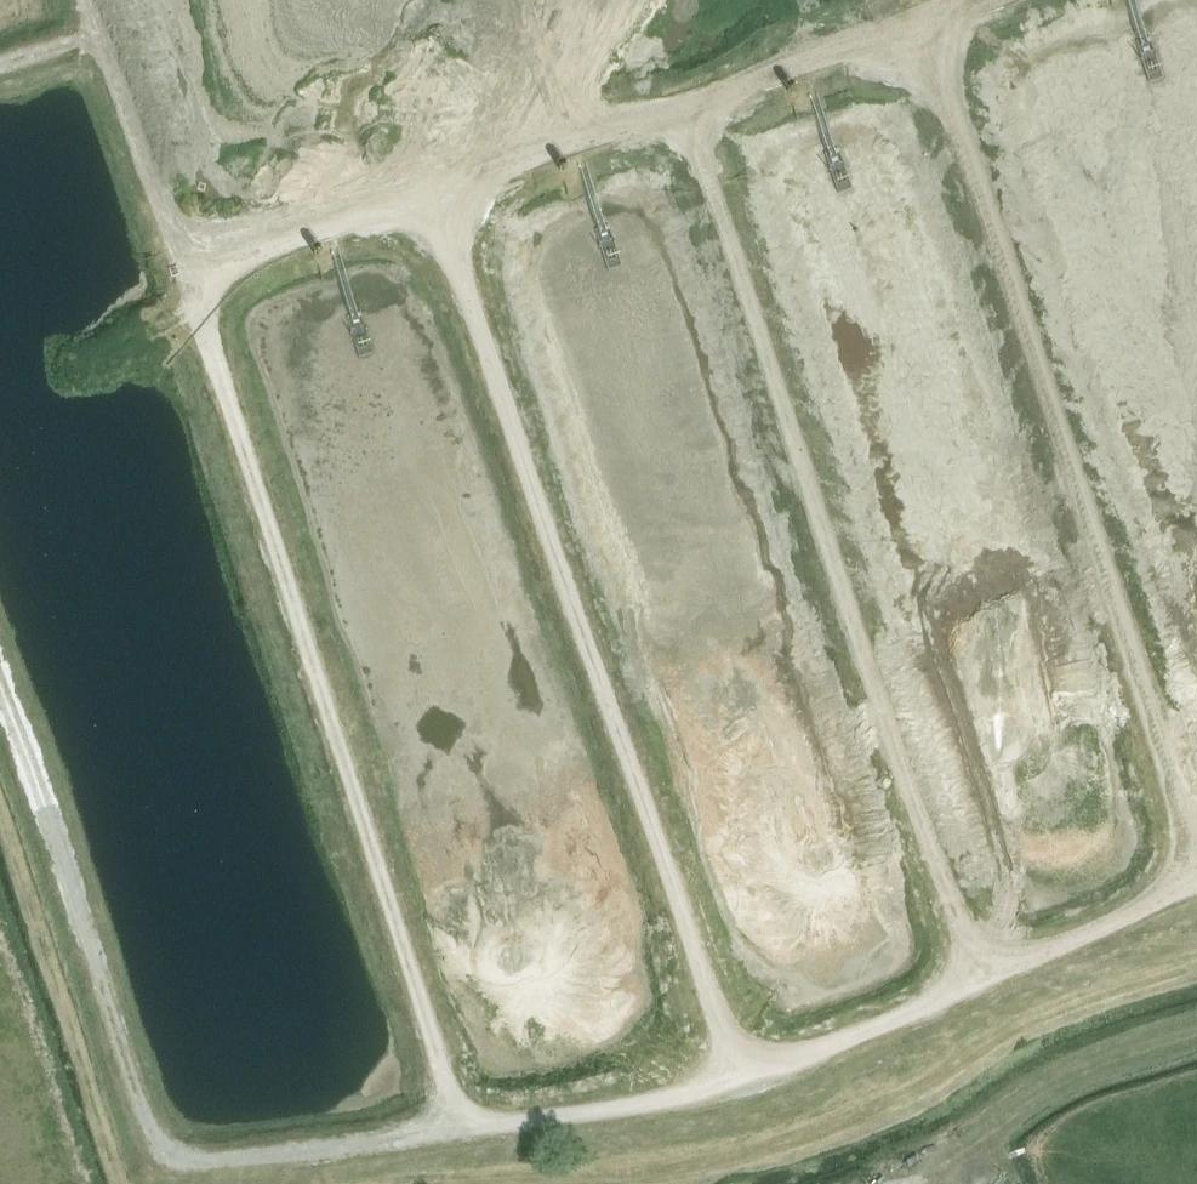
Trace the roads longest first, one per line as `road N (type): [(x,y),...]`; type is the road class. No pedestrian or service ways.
road 1 (track): [(990,0),(190,284)]
road 2 (track): [(1196,1031),(1058,1078),(884,1183)]

